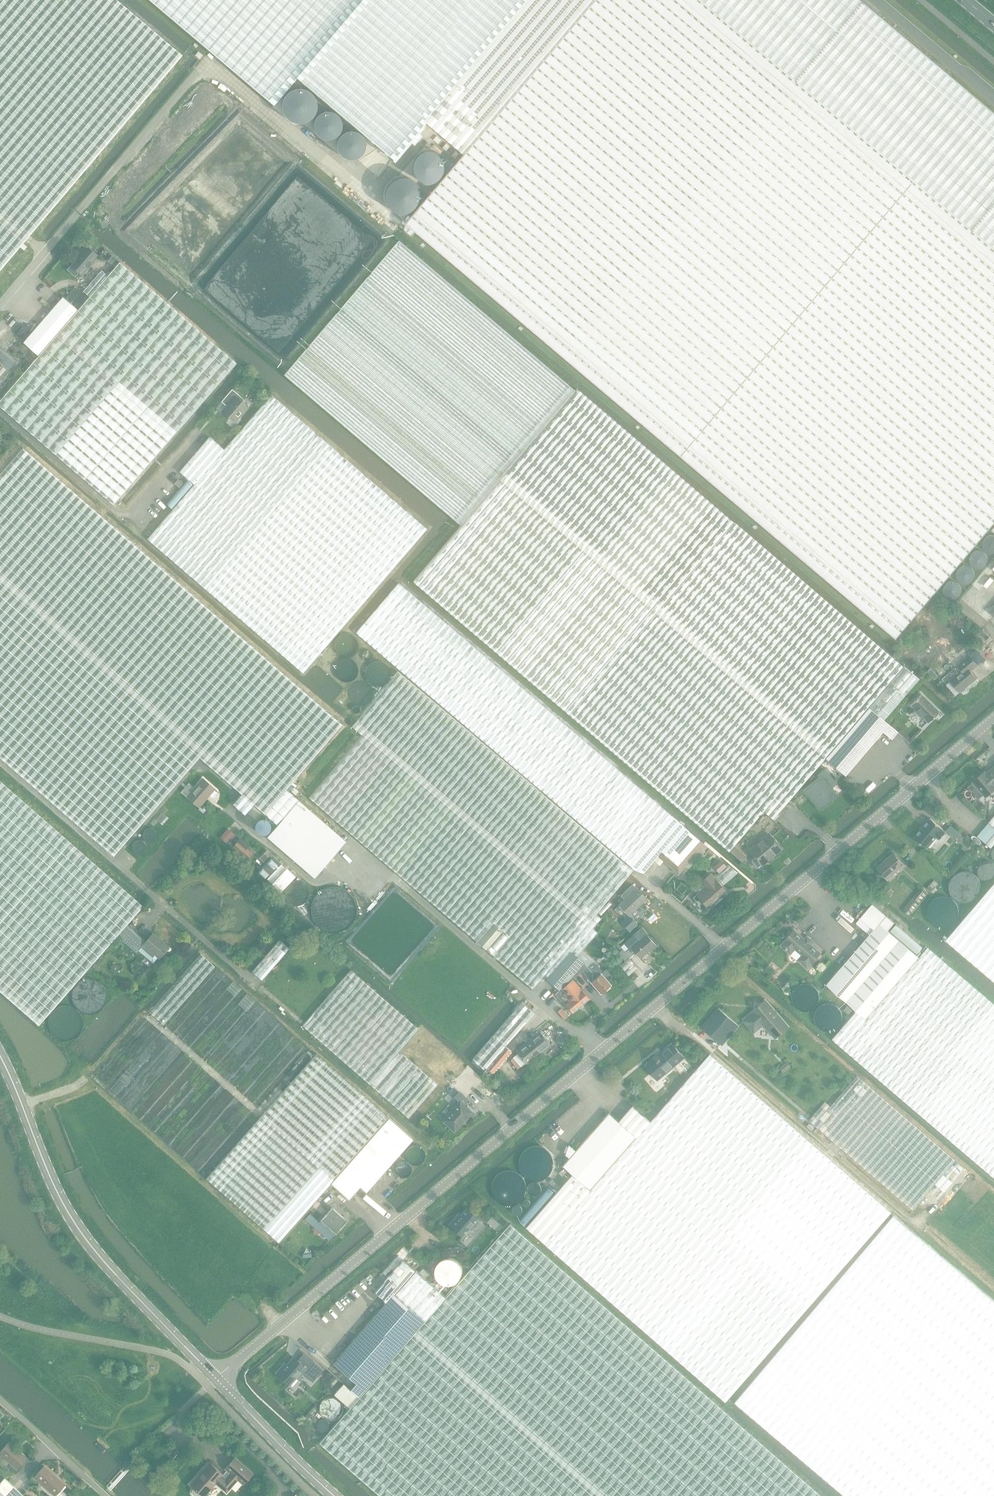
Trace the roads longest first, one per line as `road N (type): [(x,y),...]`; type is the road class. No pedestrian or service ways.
road 1 (unclassified): [(993,720),(216,1379)]
road 2 (tertiary): [(0,1057),(72,1221),(216,1379)]
road 3 (unclassified): [(0,415),(128,523),(197,438)]
road 4 (unclassified): [(0,764),(144,888)]
road 5 (tertiary): [(216,1379),(334,1495)]
road 6 (residential): [(103,1495),(0,1402)]
road 7 (unclassified): [(0,308),(79,215)]

